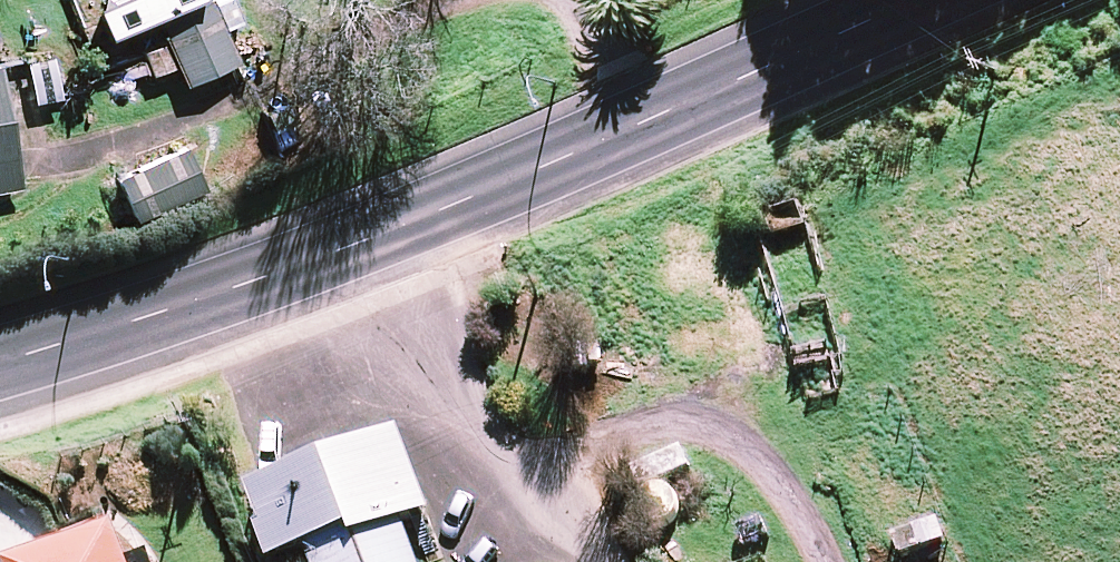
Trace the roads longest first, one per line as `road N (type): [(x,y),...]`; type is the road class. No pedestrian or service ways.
road 1 (secondary): [(0,362),(259,285),(455,206),(909,0)]
road 2 (track): [(830,561),(734,434),(615,440),(506,470),(455,206)]

